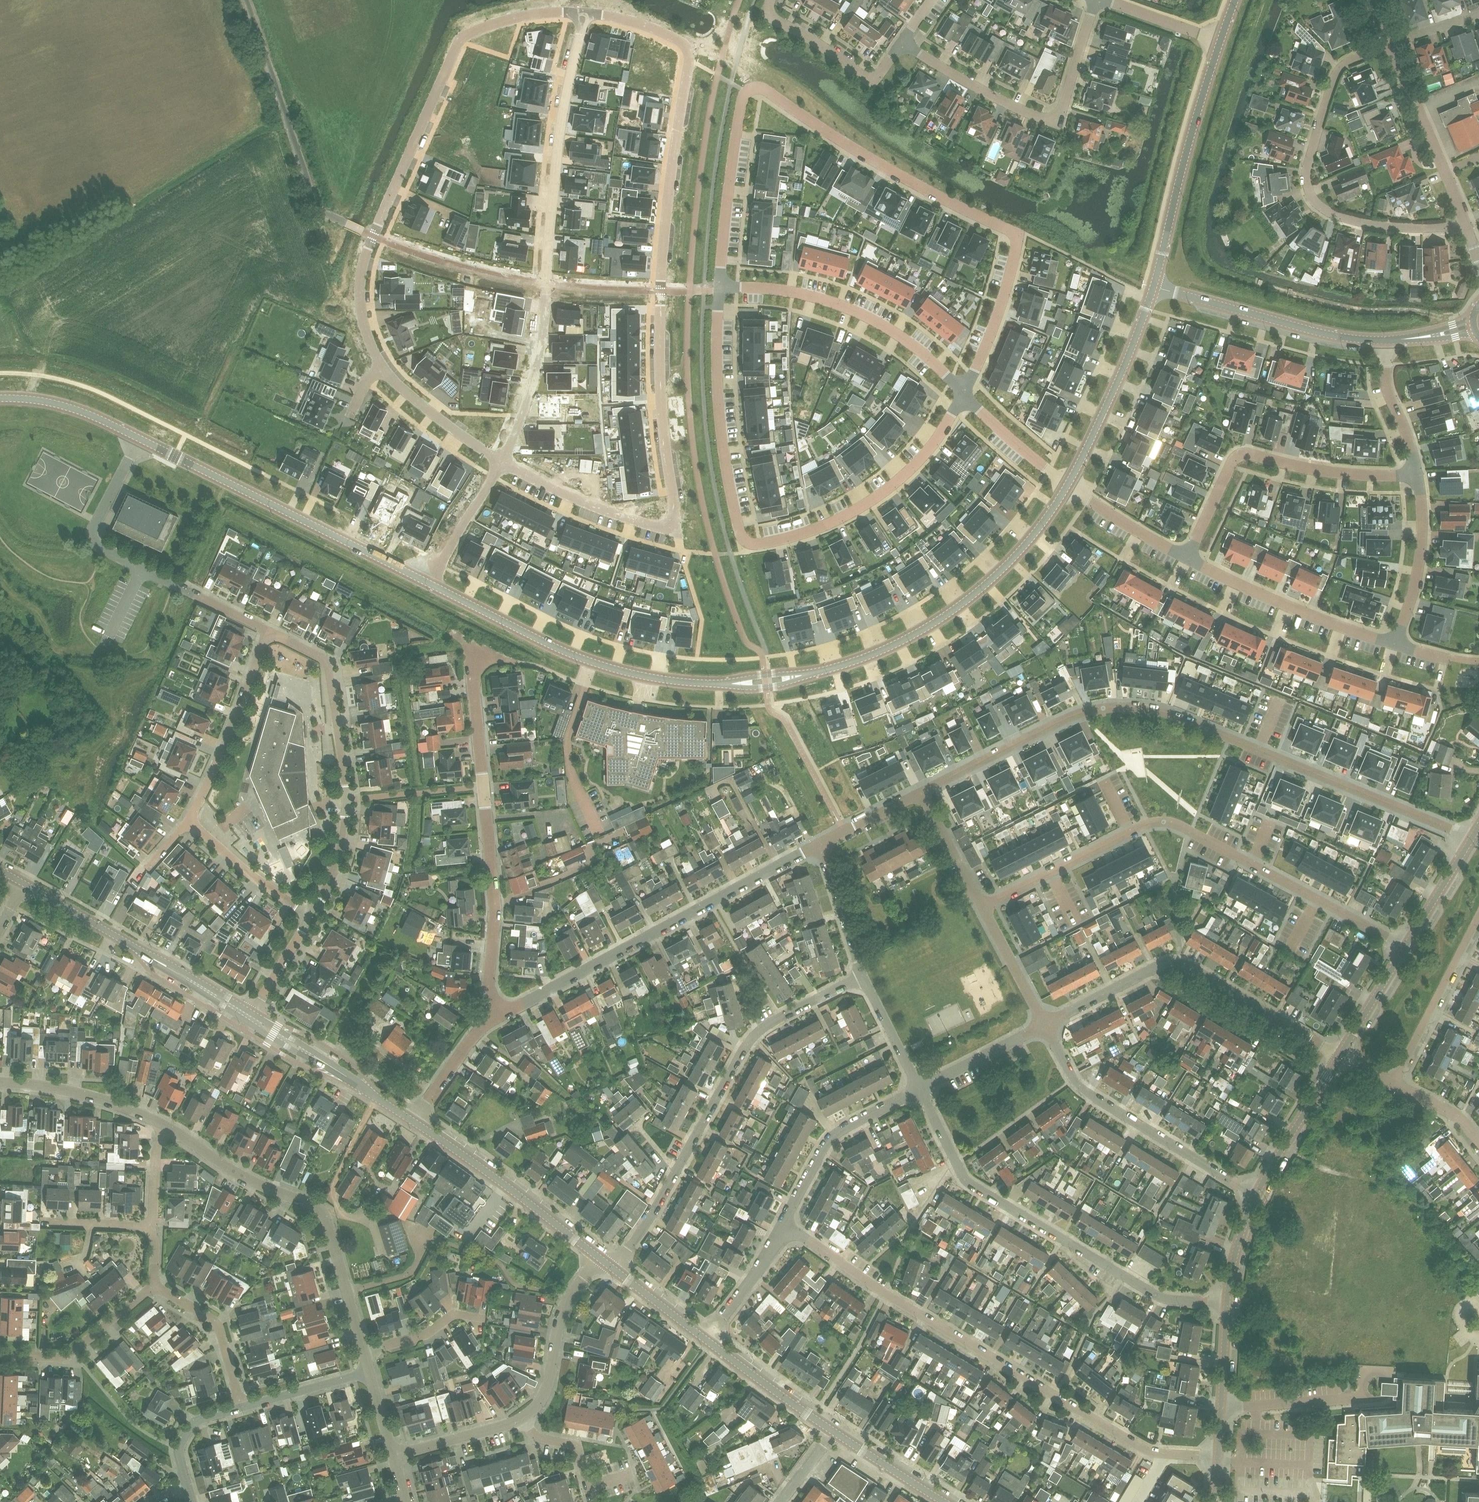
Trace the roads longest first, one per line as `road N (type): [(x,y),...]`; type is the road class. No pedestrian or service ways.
road 1 (residential): [(501,462),(576,499),(653,526),(675,526),(656,368),(687,49),(632,21),(586,15)]
road 2 (residential): [(720,289),(742,100),(765,90),(850,149),(1014,233),(1002,303),(964,393)]
road 3 (residential): [(919,792),(1073,716),(1128,707),(1187,720),(1469,840)]
road 4 (residential): [(720,289),(721,434),(747,544),(801,535),(881,494),(915,465),(964,393)]
road 5 (residential): [(1218,1456),(1145,1450),(783,1224)]
road 6 (residential): [(1406,947),(1160,821),(982,906)]
road 7 (residential): [(586,15),(511,20),(459,42),(363,264),(364,328),(376,360)]
road 8 (residential): [(501,462),(539,357),(559,146),(586,15)]
road 9 (residential): [(613,1269),(759,1030),(863,976)]
road 10 (residential): [(919,1089),(970,1184),(1151,1293),(1227,1303)]
road 11 (residential): [(501,1015),(489,980),(493,878),(473,699),(481,655)]
road 12 (residential): [(501,1015),(822,844)]
road 13 (residential): [(1464,222),(1440,230),(1377,227),(1337,217),(1310,199),(1304,172),(1341,66),(1392,45)]
road 14 (residential): [(1044,1025),(1155,968),(1193,965),(1338,1057)]
road 15 (residential): [(269,632),(327,662),(342,837),(309,911)]
road 16 (tertiary): [(140,438),(423,582)]
road 17 (tertiary): [(423,582),(594,663),(714,683)]
road 18 (tertiary): [(839,667),(965,602),(1022,550),(1068,485)]
road 19 (residential): [(902,41),(966,82),(1055,119),(1095,0)]
road 20 (residential): [(1417,476),(1327,472),(1244,454),(1232,463),(1186,558)]
road 21 (residential): [(1257,1196),(1082,1088),(1044,1025)]
road 22 (residential): [(720,289),(800,293),(863,315),(923,354),(964,393)]
road 23 (residential): [(348,1293),(321,1211),(251,1182),(170,1130)]
road 24 (tertiary): [(1154,286),(1220,42)]
road 25 (tertiary): [(1388,341),(1331,334),(1154,286)]
road 26 (tertiary): [(599,1257),(416,1122)]
road 27 (residential): [(1186,558),(1396,645)]
road 28 (unclassified): [(317,207),(246,0)]
road 29 (tertiary): [(1068,485),(1119,383),(1154,286)]
road 30 (residential): [(182,590),(93,538),(140,438)]
road 31 (residential): [(191,820),(269,632)]
road 32 (residential): [(919,1089),(826,1143),(783,1224)]
road 33 (residential): [(1464,222),(1392,45)]
road 34 (residential): [(1392,1083),(1478,914)]
road 35 (residential): [(0,1357),(63,1358),(155,1284)]
road 36 (residential): [(599,1257),(569,1297),(550,1382),(526,1418)]
road 37 (residential): [(770,0),(778,22),(861,74),(881,72),(902,41)]
road 38 (residential): [(170,1130),(109,1102),(0,1084)]
road 39 (residential): [(1417,476),(1423,530),(1396,645)]
road 40 (residential): [(376,360),(418,403),(501,462)]
road 41 (residential): [(242,1409),(214,1323),(155,1284)]
road 42 (tertiary): [(1257,1196),(1338,1057)]
road 43 (tertiary): [(833,1432),(705,1338)]
road 44 (tertiary): [(1218,1456),(1227,1303)]
road 45 (residential): [(309,911),(199,834),(191,820)]
road 46 (tertiary): [(0,398),(85,412),(140,438)]
road 47 (residential): [(423,582),(501,462)]
road 48 (tertiary): [(371,1094),(254,1014)]
road 49 (tertiary): [(248,1026),(371,1094)]
road 50 (residential): [(919,1089),(1044,1025)]
road 51 (residential): [(1388,341),(1387,387),(1417,476)]
road 52 (tertiary): [(134,946),(248,1026)]
road 53 (residential): [(964,393),(1068,485)]
road 54 (residential): [(1068,485),(1186,558)]
road 55 (residential): [(783,1224),(757,1272),(705,1338)]
road 56 (residential): [(416,1122),(469,1040),(501,1015)]
road 57 (residential): [(863,976),(822,844)]
road 58 (tertiary): [(254,1014),(134,946)]
road 59 (residential): [(526,1418),(394,1456)]
road 60 (residential): [(242,1409),(371,1371)]
road 61 (residential): [(1044,1025),(982,906)]
road 62 (tertiary): [(944,1501),(833,1432)]
road 63 (residential): [(982,906),(919,792)]
road 64 (tertiary): [(1338,1057),(1406,947)]
road 65 (tertiary): [(714,683),(767,687),(839,667)]
road 66 (residential): [(365,1351),(426,1333),(452,1315),(484,1319)]
road 67 (tertiary): [(134,946),(24,884)]
road 68 (residential): [(919,1089),(863,976)]
road 69 (tertiary): [(839,667),(714,683)]
road 70 (residential): [(1220,42),(1103,0)]
road 71 (tertiary): [(1406,947),(1469,840)]

